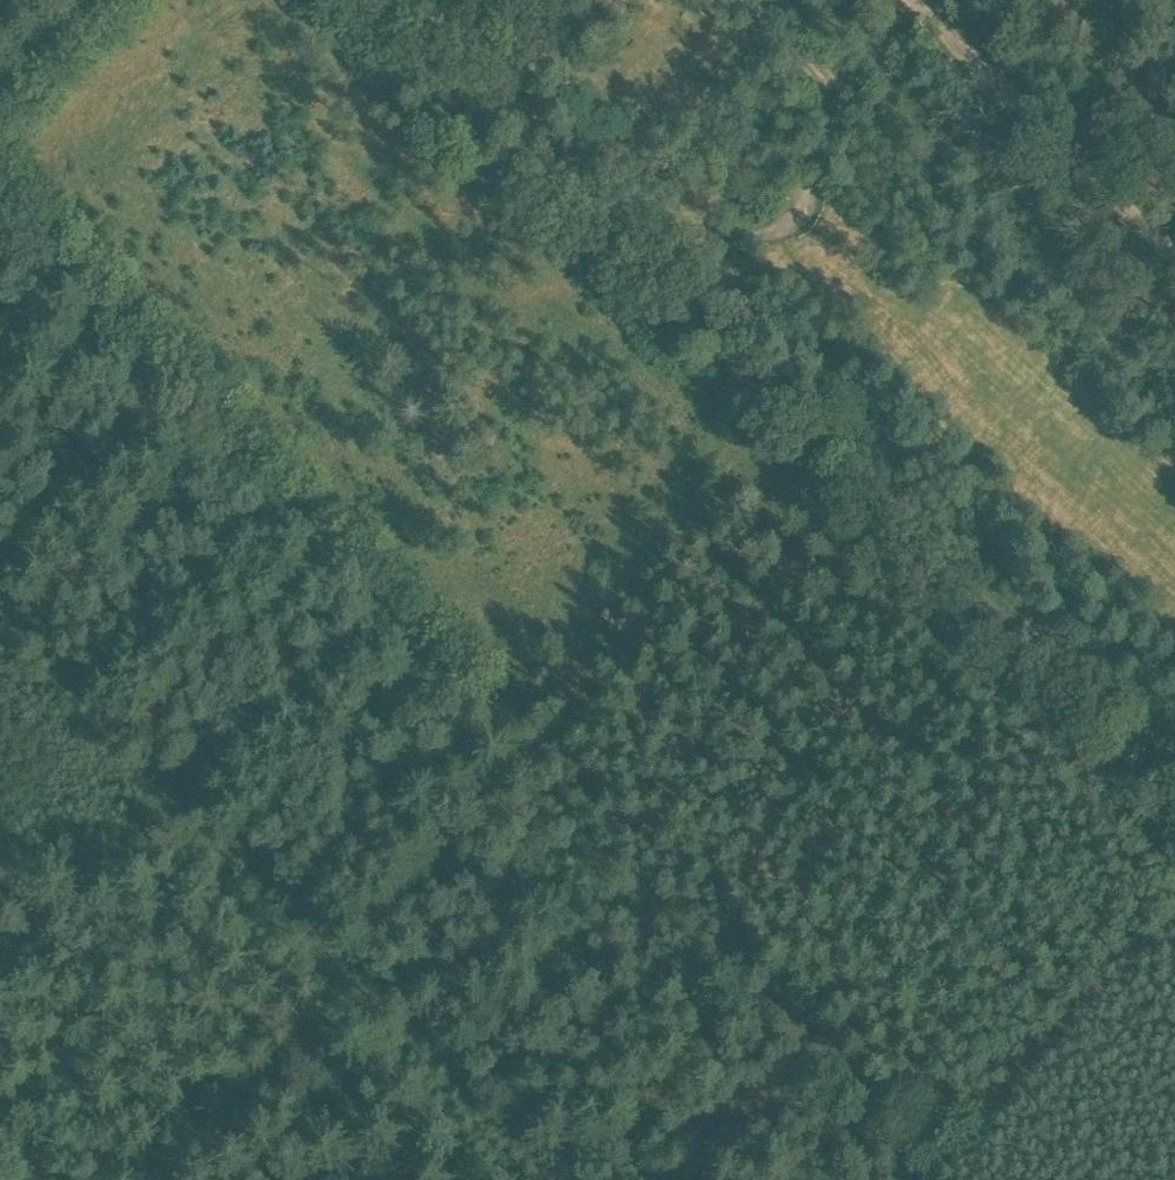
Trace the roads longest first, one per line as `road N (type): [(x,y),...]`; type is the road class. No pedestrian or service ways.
road 1 (track): [(772,34),(823,81),(829,108),(813,191),(796,217),(743,238),(689,242),(659,239),(627,206)]
road 2 (track): [(1174,251),(912,0)]
road 3 (unclassified): [(0,89),(94,0)]

